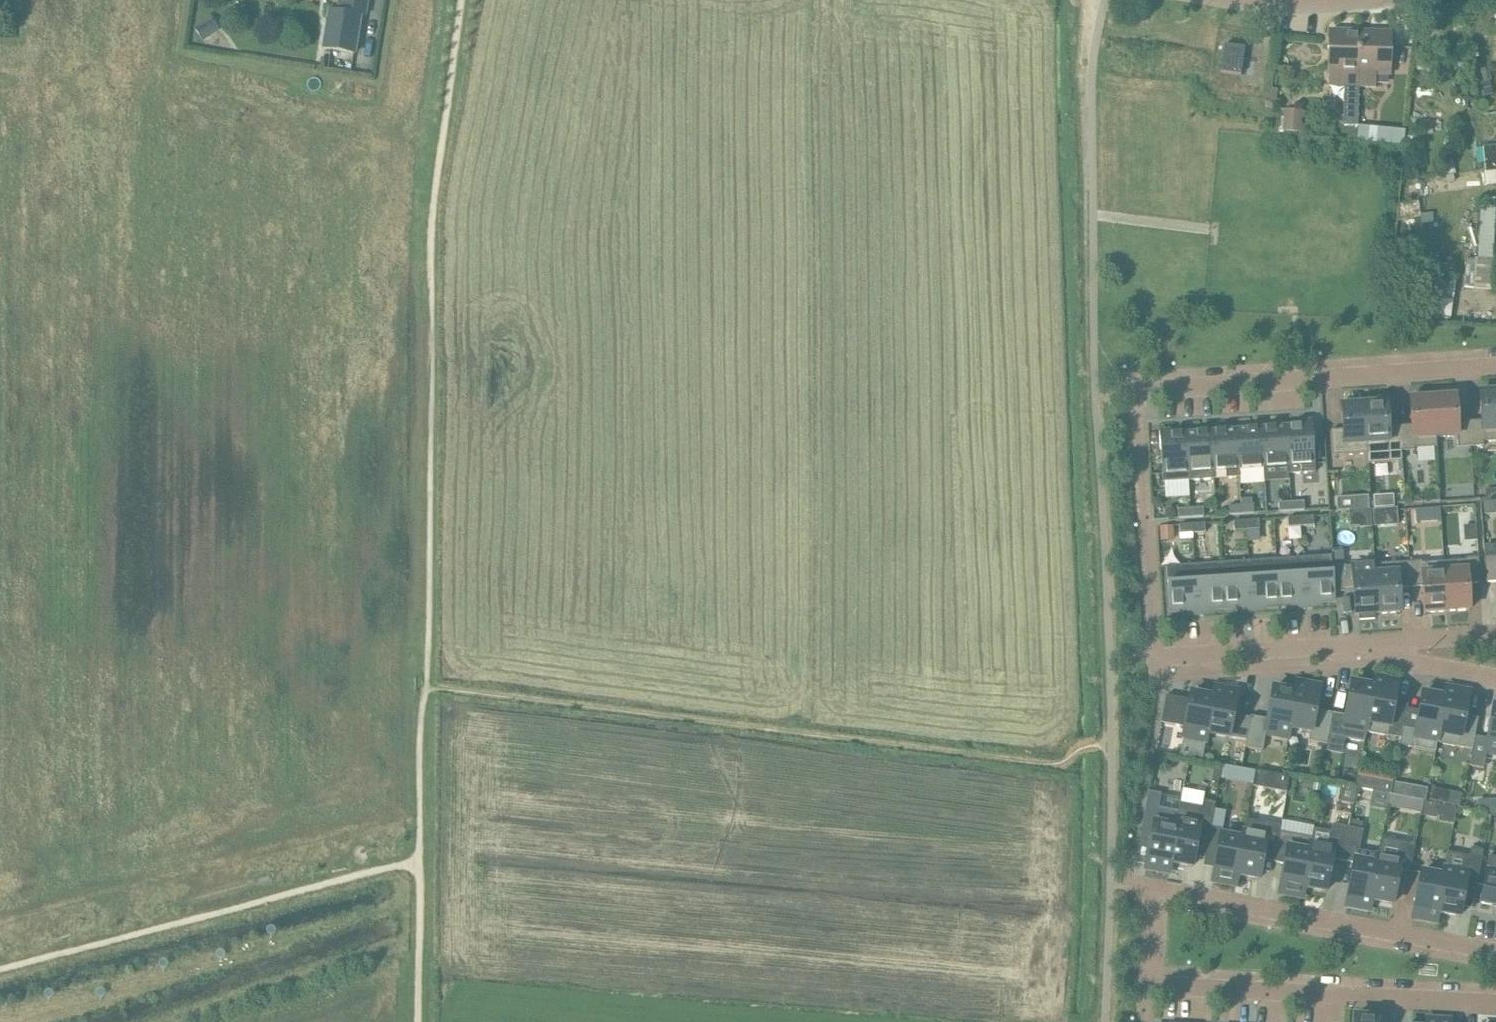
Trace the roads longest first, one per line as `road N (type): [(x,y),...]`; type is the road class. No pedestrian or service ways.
road 1 (residential): [(1495,365),(1135,390),(1151,659)]
road 2 (residential): [(1145,985),(1495,1002)]
road 3 (residential): [(1495,952),(1151,890)]
road 4 (track): [(1095,0),(1081,72),(1082,214),(1206,228)]
road 5 (residential): [(1347,646),(1151,659)]
road 6 (residential): [(1495,675),(1347,646)]
road 7 (residential): [(1347,646),(1495,637)]

